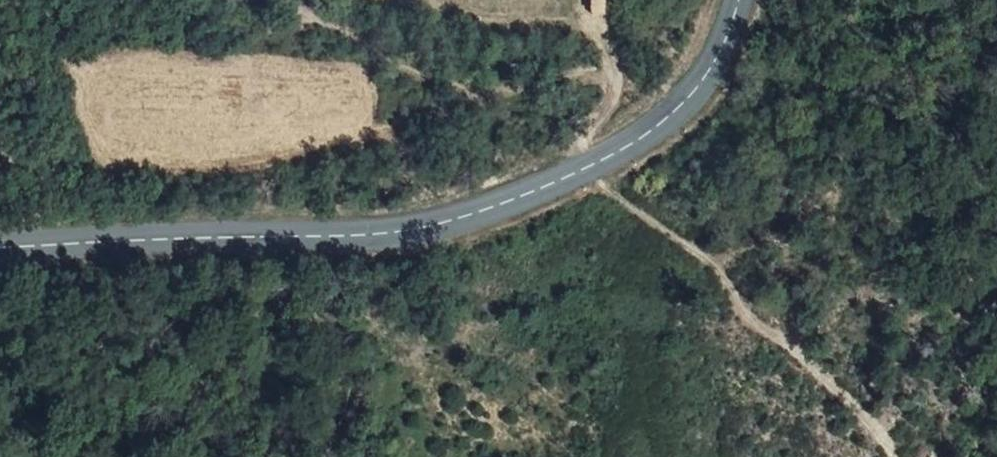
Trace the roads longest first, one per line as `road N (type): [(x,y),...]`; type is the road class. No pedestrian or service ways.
road 1 (secondary): [(750,0),(700,105),(557,192),(456,226),(0,253)]
road 2 (track): [(399,0),(486,18),(581,20),(606,46),(615,77),(606,108),(579,142),(597,171),(678,240),(892,456)]

